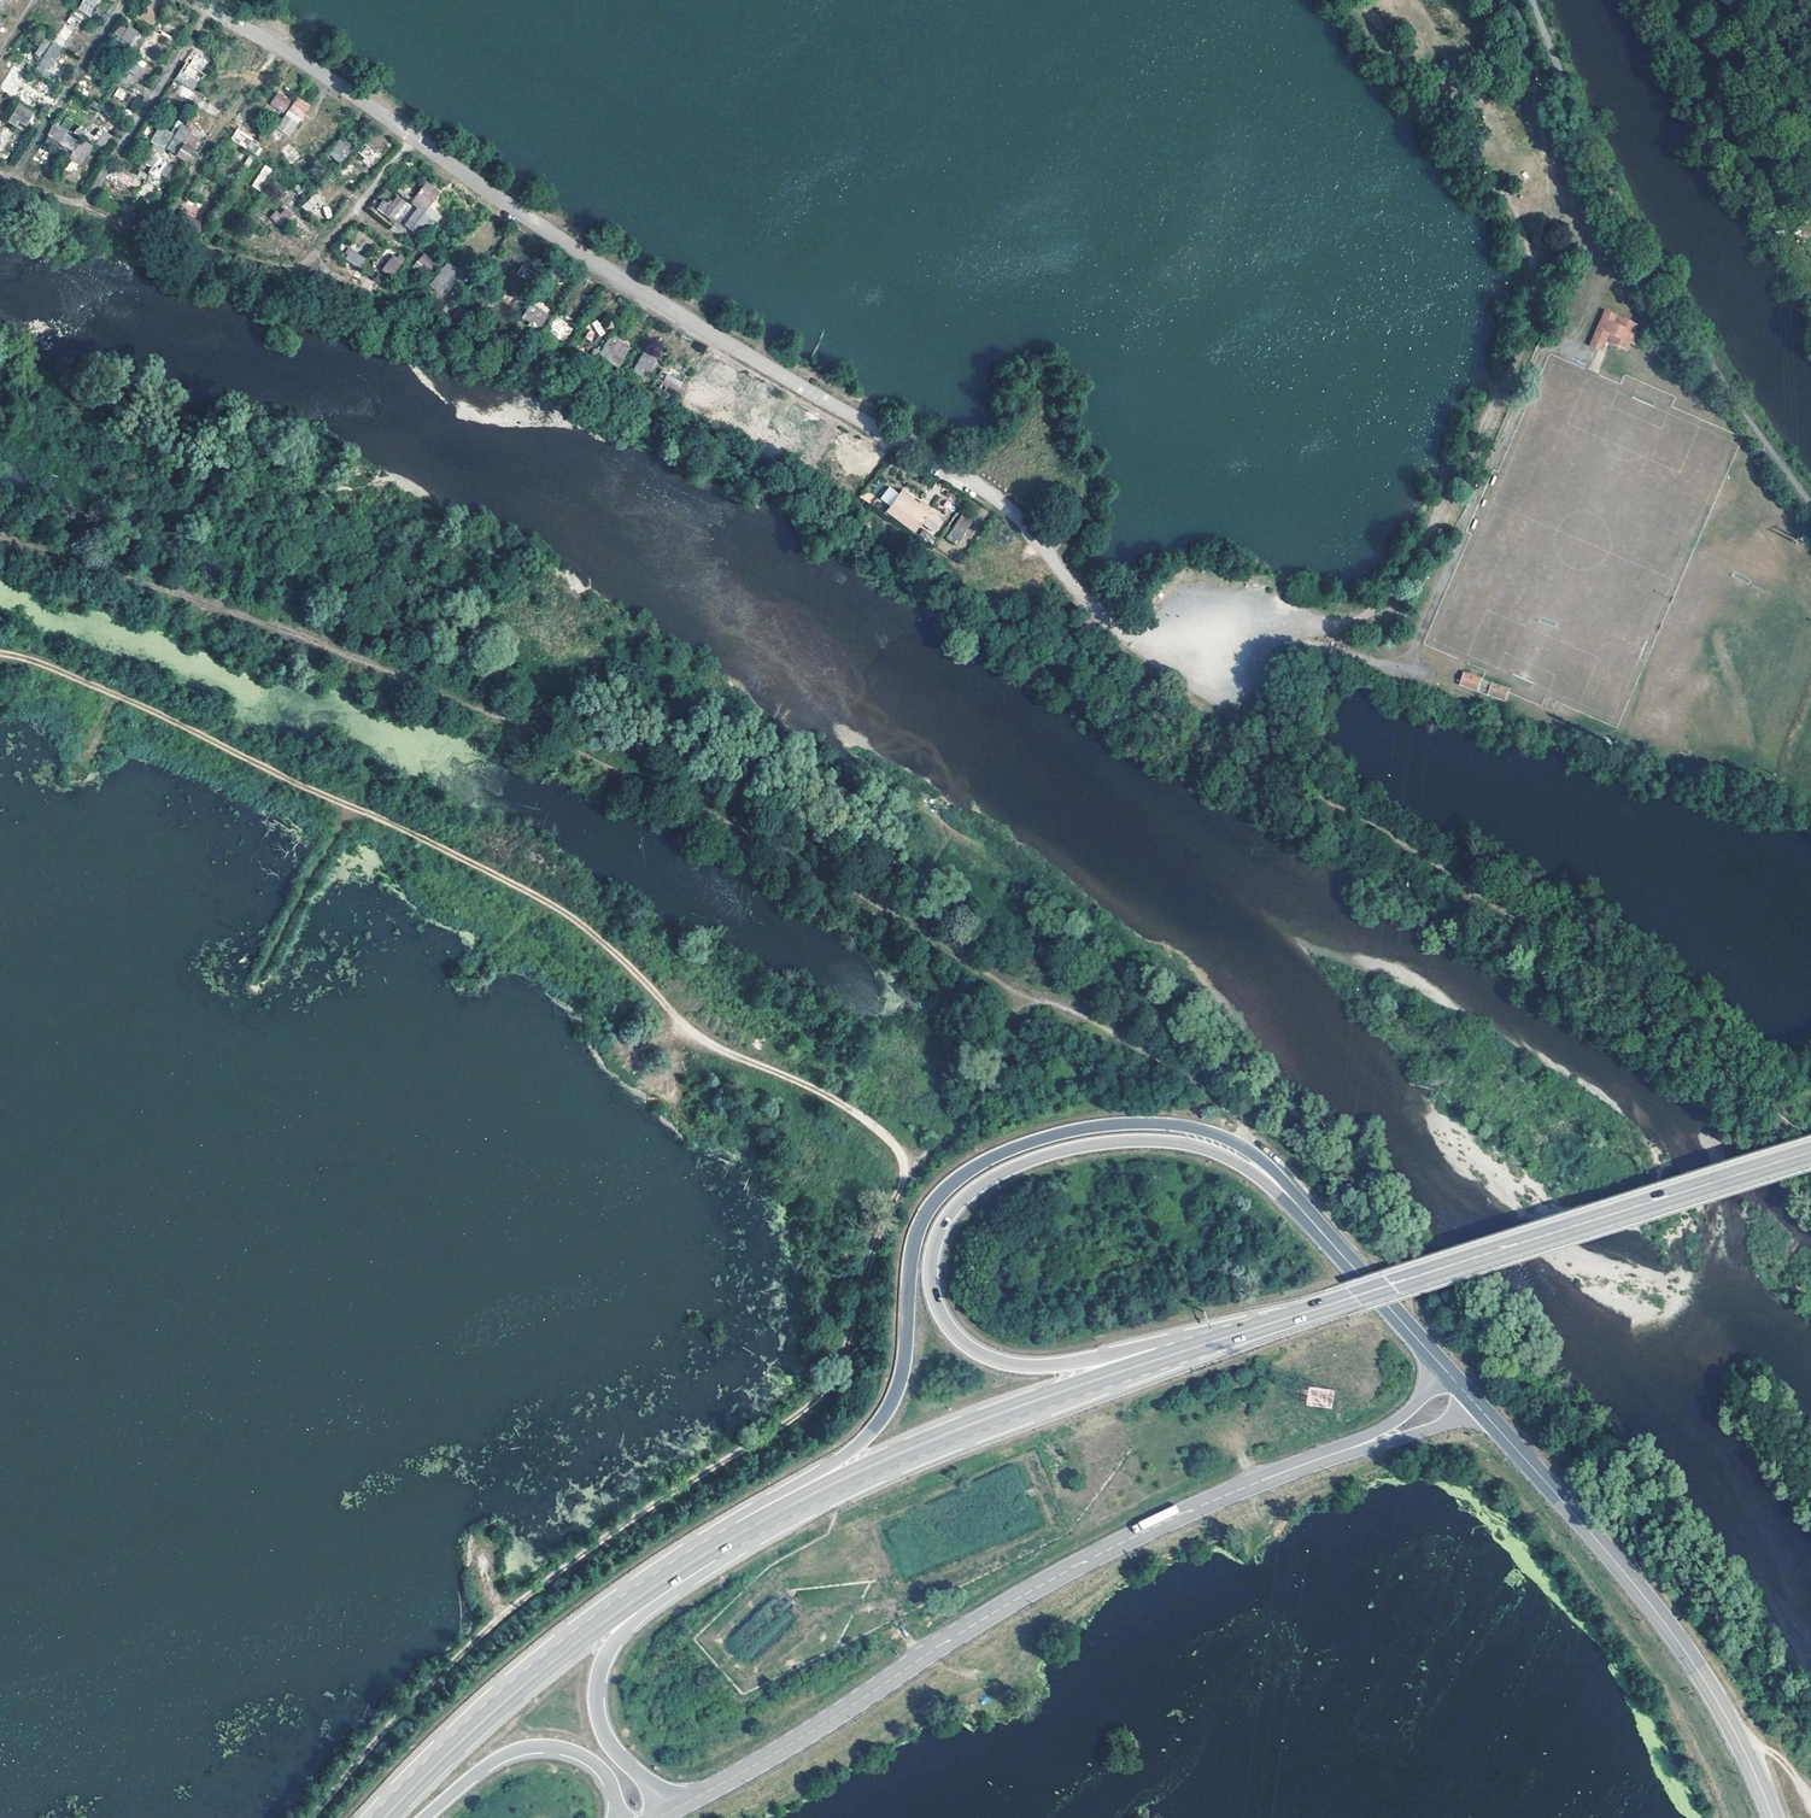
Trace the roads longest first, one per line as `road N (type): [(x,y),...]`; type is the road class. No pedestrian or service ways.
road 1 (track): [(1241,1146),(1235,1114),(1187,1077),(1066,1008),(1011,993),(859,894),(712,813),(323,643),(0,540)]
road 2 (track): [(719,1817),(875,1724),(1014,1659),(1137,1564),(1445,1447),(1485,1464),(1577,1560),(1727,1817)]
road 3 (residential): [(415,141),(673,323),(989,500),(1116,633),(1198,698),(1228,705),(1268,655),(1286,650),(1320,650),(1365,666)]
road 4 (track): [(1011,993),(1011,1021),(957,1125),(900,1187),(861,1291),(842,1369),(822,1395),(554,1575),(476,1641),(312,1817)]
road 5 (track): [(914,1172),(881,1129),(713,1045),(549,902),(152,710),(0,653)]
road 6 (primary): [(1263,1170),(1241,1146),(1197,1129),(1138,1124),(1031,1143),(964,1174),(939,1197),(914,1243),(895,1398),(874,1430),(721,1547)]
road 7 (tertiary): [(1373,1441),(1176,1516),(1036,1588),(677,1809)]
road 8 (primary): [(1181,1353),(1022,1371),(969,1354),(940,1316),(929,1269),(935,1241),(956,1206),(999,1174),(1077,1147),(1162,1141),(1263,1170)]
road 9 (primary): [(1181,1353),(1810,1153)]
road 10 (primary): [(721,1547),(866,1470),(1181,1353)]
road 11 (tertiary): [(1772,1817),(1681,1648),(1486,1416)]
road 12 (primary): [(385,1817),(563,1655),(721,1547)]
road 13 (unknown): [(1365,666),(1403,670),(1540,363),(1570,350),(1585,356)]
road 14 (primary): [(677,1809),(608,1741),(596,1697),(600,1673),(635,1626),(721,1547)]
road 15 (tertiary): [(1444,1370),(1263,1170)]
road 16 (primary): [(427,1817),(482,1770),(550,1750),(593,1766),(618,1817)]
road 17 (residential): [(87,207),(209,9)]
road 18 (residential): [(155,235),(278,52)]
road 19 (residential): [(125,0),(17,181)]
road 20 (residential): [(278,52),(415,141)]
road 21 (residential): [(307,272),(155,235)]

